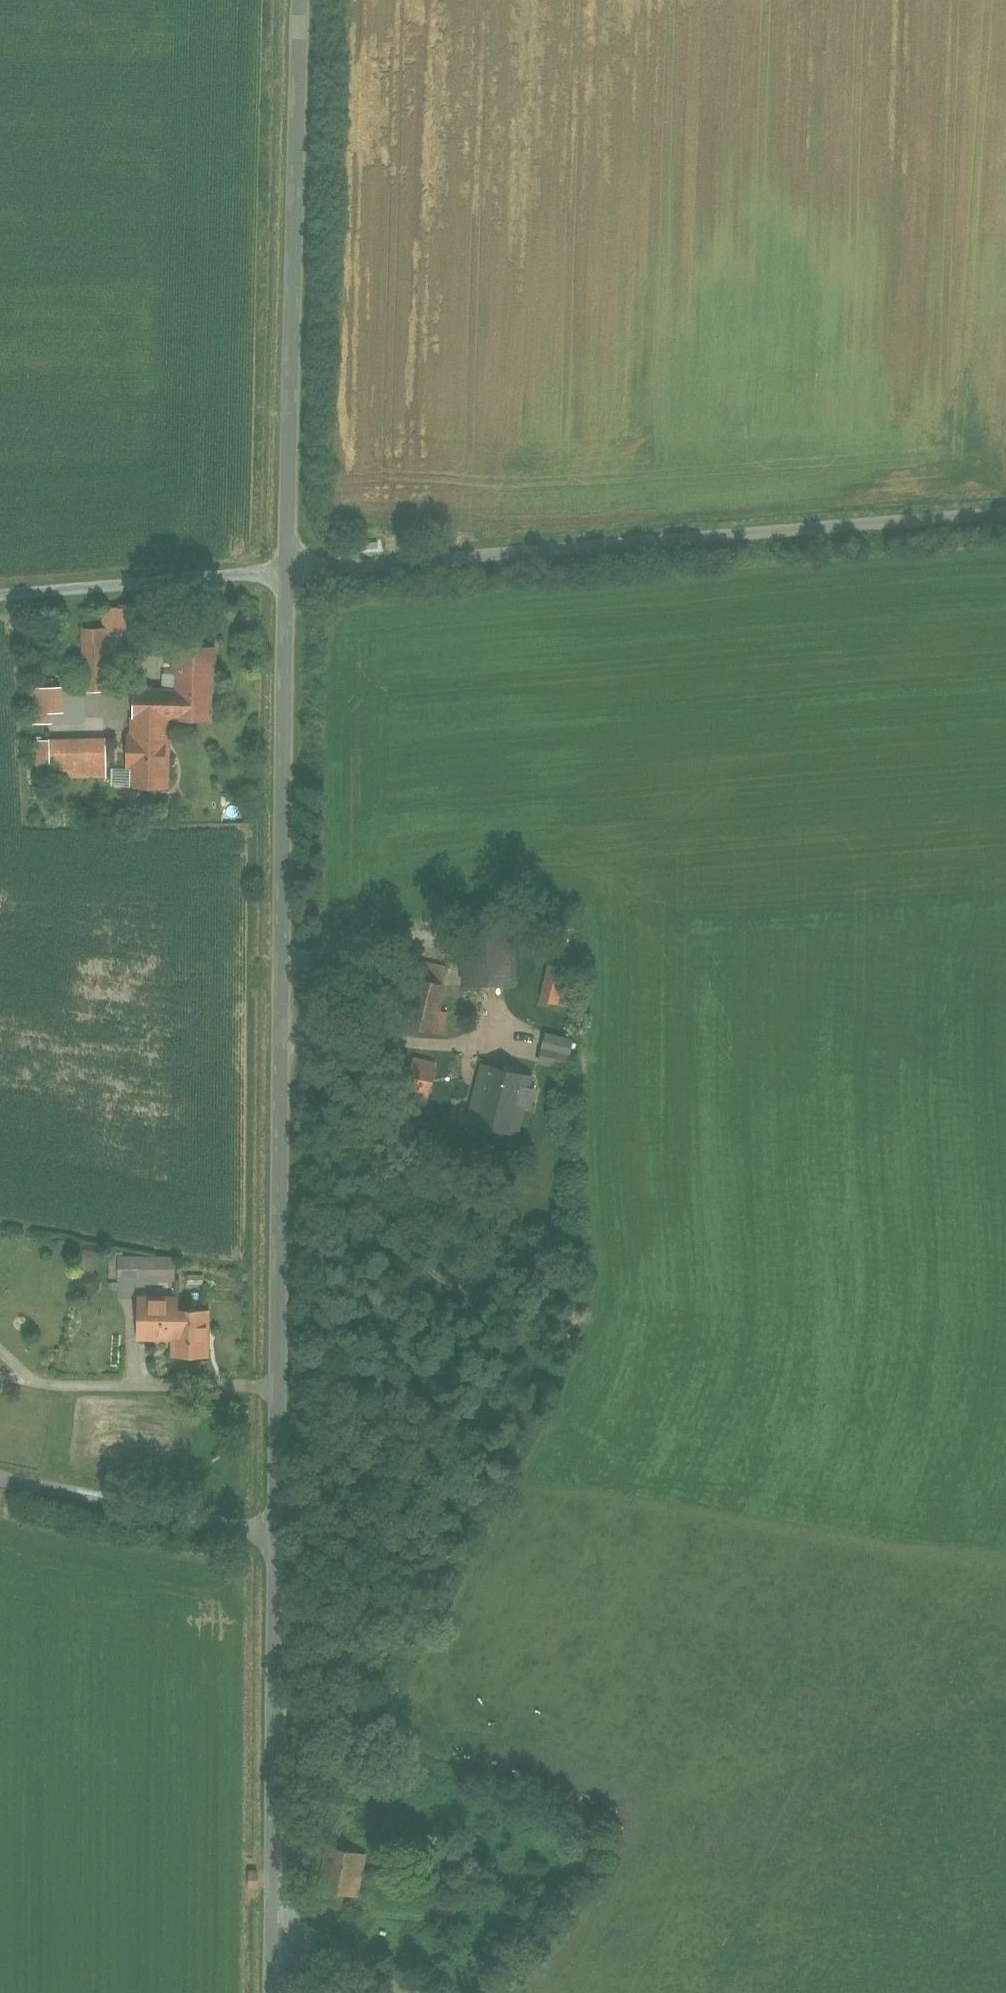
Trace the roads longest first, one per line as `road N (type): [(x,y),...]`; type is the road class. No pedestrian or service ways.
road 1 (unclassified): [(280,1536),(289,569)]
road 2 (unclassified): [(289,569),(1005,516)]
road 3 (unclassified): [(289,569),(304,0)]
road 4 (unclassified): [(281,1917),(280,1536)]
road 5 (unclassified): [(0,596),(289,569)]
road 6 (unclassified): [(0,1481),(280,1536)]
road 7 (unclassified): [(281,1917),(396,1992)]

